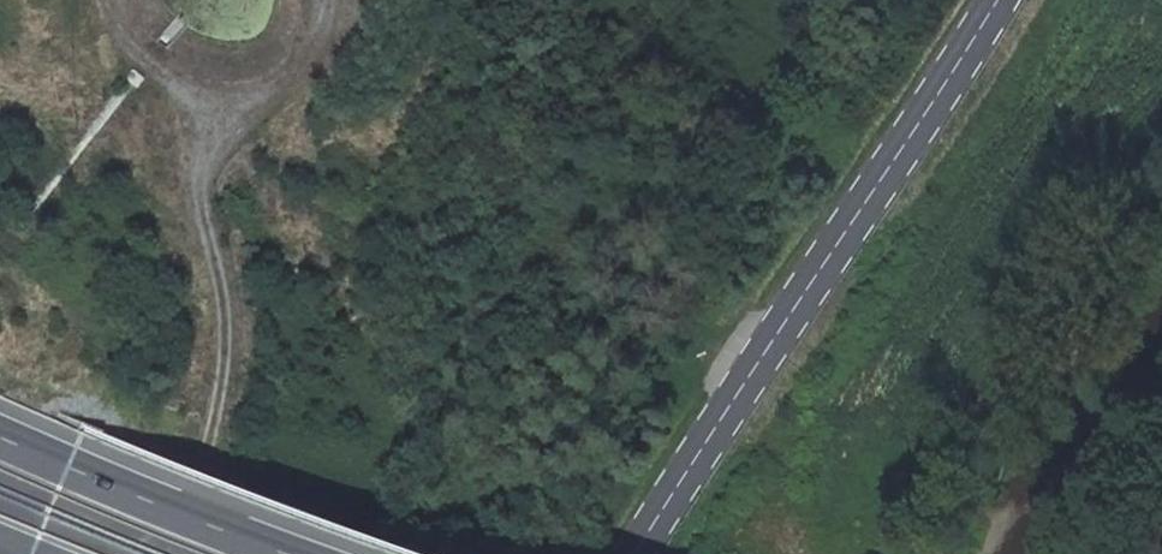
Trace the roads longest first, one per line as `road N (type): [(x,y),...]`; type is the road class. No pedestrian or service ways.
road 1 (primary): [(998,0),(641,553)]
road 2 (motorway): [(298,553),(0,433)]

